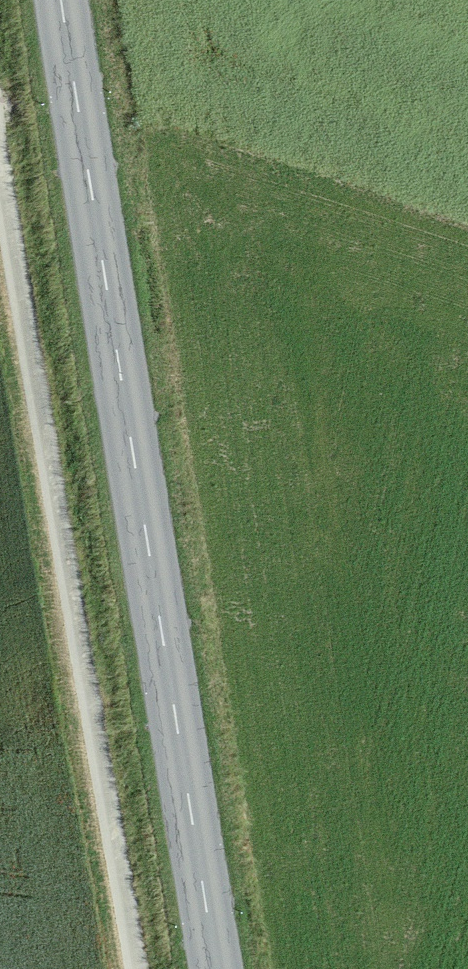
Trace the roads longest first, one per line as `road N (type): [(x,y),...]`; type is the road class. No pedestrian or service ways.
road 1 (secondary): [(61,0),(216,968)]
road 2 (track): [(138,968),(0,157)]

